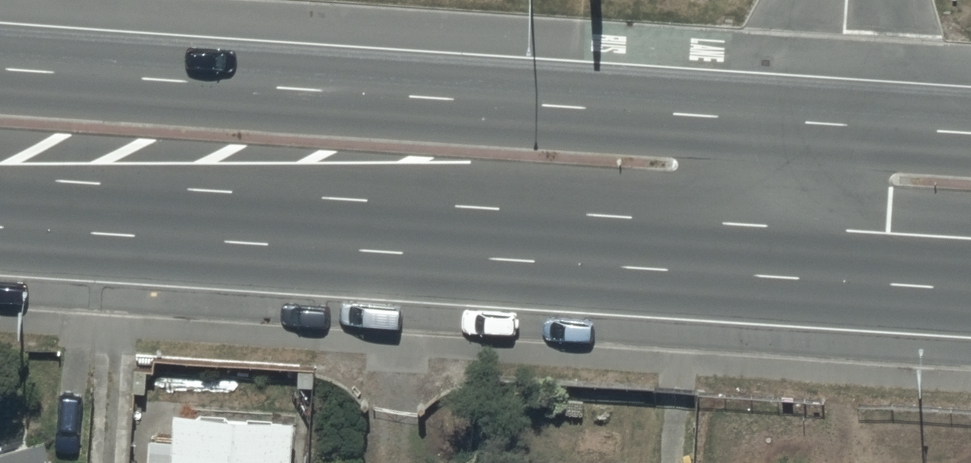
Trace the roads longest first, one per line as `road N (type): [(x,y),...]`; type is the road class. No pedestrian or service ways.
road 1 (primary): [(0,70),(970,135)]
road 2 (primary): [(970,289),(0,227)]

